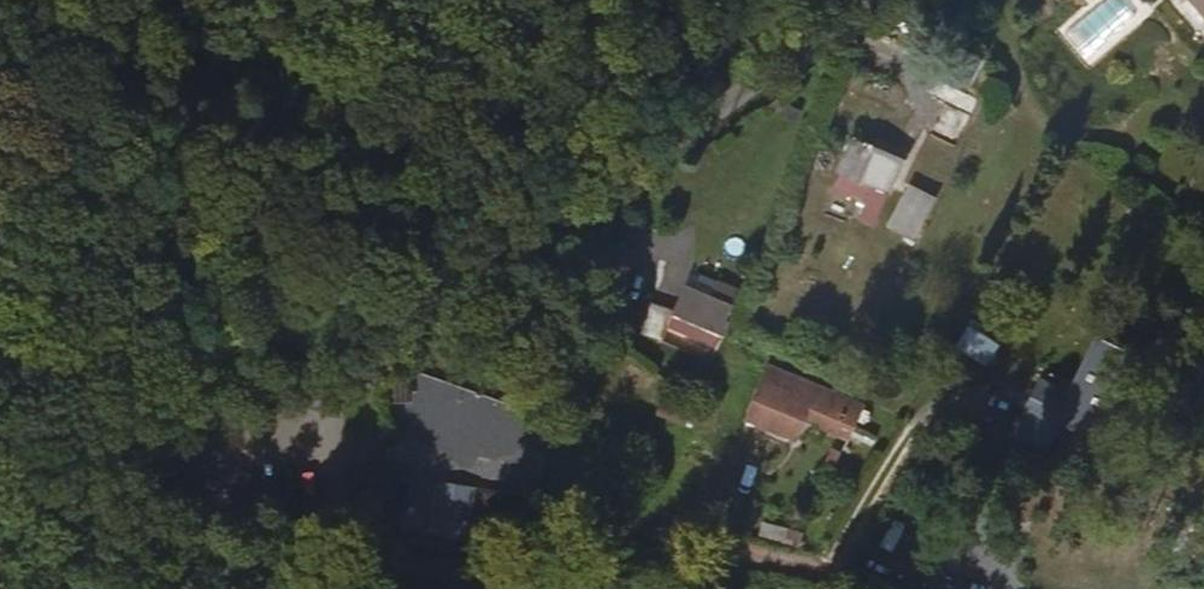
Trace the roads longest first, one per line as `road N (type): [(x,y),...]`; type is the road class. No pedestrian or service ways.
road 1 (unclassified): [(252,456),(477,272),(878,0)]
road 2 (track): [(252,456),(409,554),(753,550),(874,588)]
road 3 (track): [(21,588),(252,456)]
road 4 (track): [(0,466),(252,456)]

